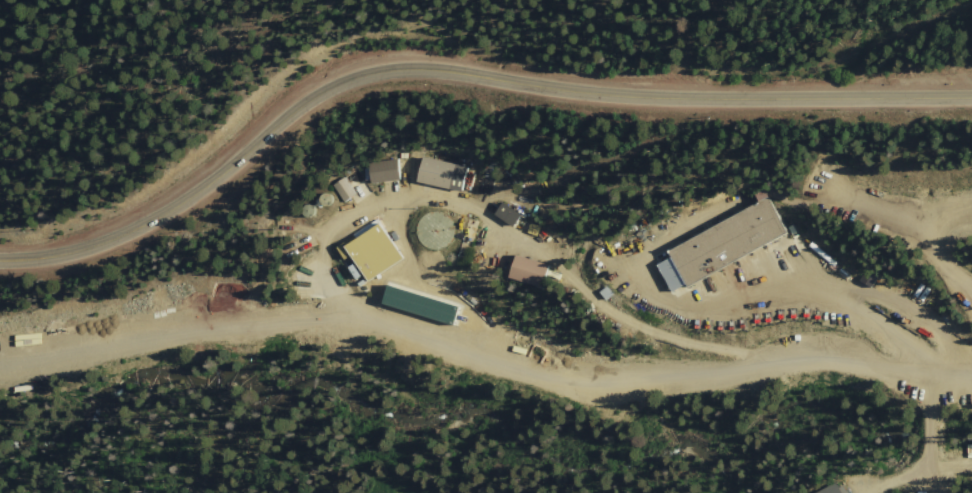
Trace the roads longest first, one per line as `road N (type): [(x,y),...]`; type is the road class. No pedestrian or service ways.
road 1 (secondary): [(0,260),(101,242),(165,210),(312,98),(367,74),(422,65),(575,93),(971,98)]

